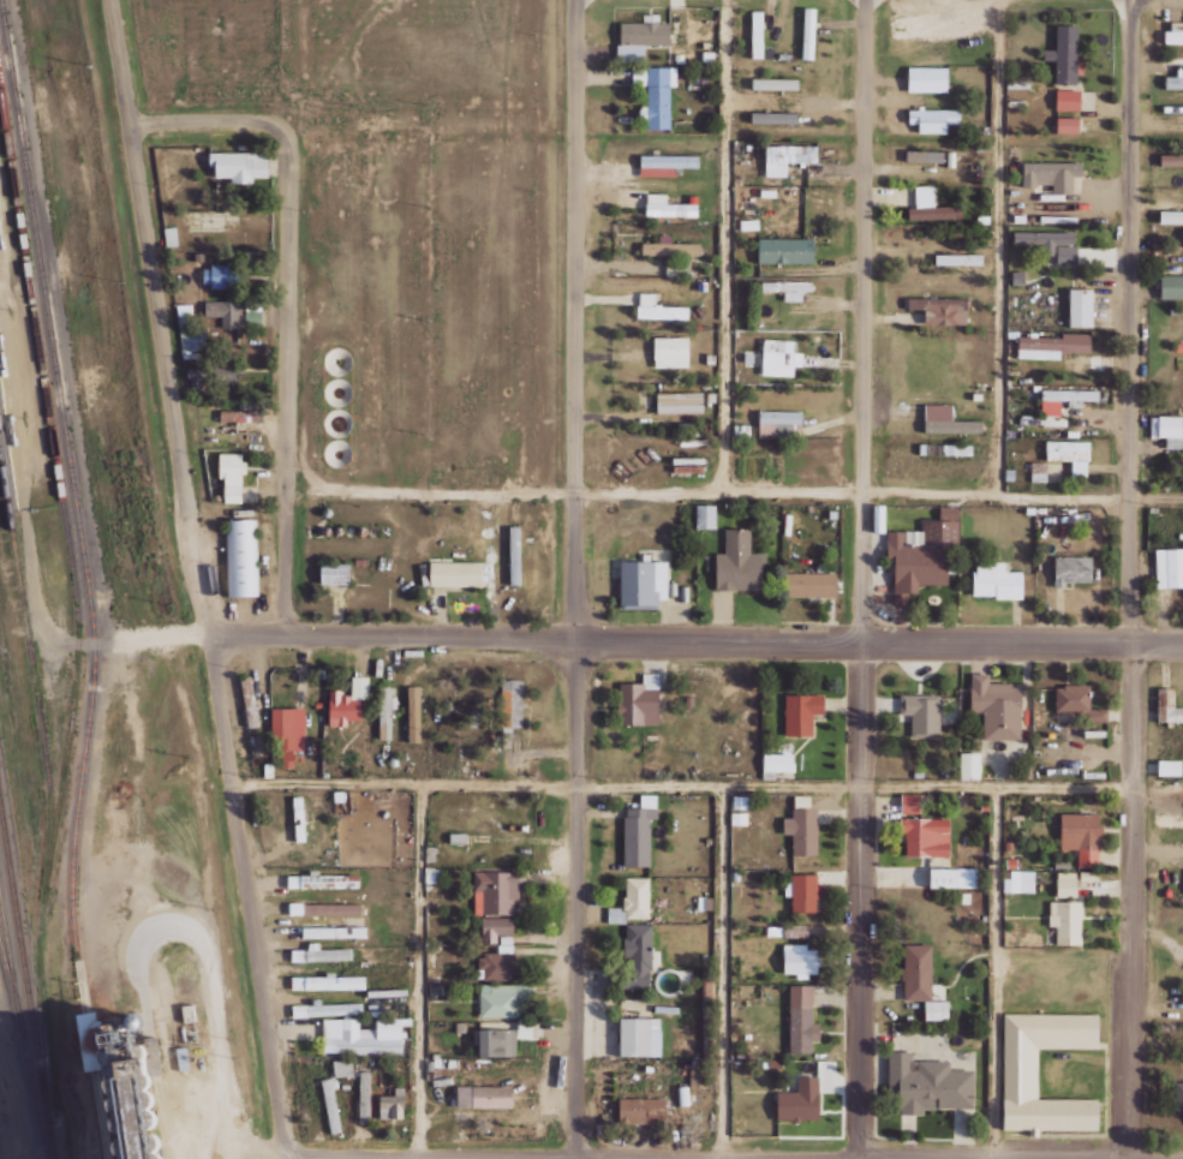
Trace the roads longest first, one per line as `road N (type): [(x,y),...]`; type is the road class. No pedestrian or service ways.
road 1 (residential): [(289,1158),(111,0)]
road 2 (residential): [(1182,644),(297,628),(207,634)]
road 3 (residential): [(287,1146),(1182,1158)]
road 4 (residential): [(1129,1158),(1130,498)]
road 5 (residential): [(863,0),(861,640)]
road 6 (residential): [(576,0),(579,638)]
road 7 (residential): [(578,1158),(579,638)]
road 8 (residential): [(860,1158),(861,640)]
road 9 (residential): [(291,124),(297,628)]
road 10 (residential): [(1130,498),(1130,0)]
road 11 (residential): [(131,126),(291,124)]

